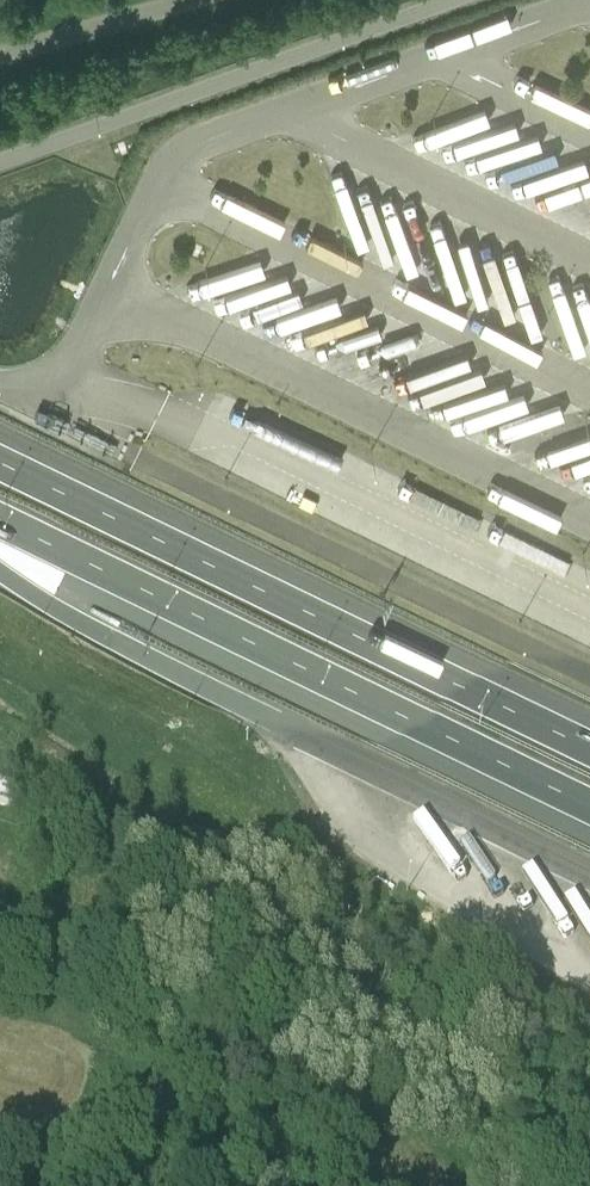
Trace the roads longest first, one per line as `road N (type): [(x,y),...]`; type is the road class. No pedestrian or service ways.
road 1 (motorway): [(0,519),(589,806)]
road 2 (motorway): [(589,749),(0,463)]
road 3 (unclassified): [(77,1185),(113,1138),(181,1091),(228,1084),(265,1092),(300,1115),(346,1185)]
road 4 (motorway): [(0,561),(50,605),(277,722)]
road 5 (unclassified): [(192,0),(0,58)]

